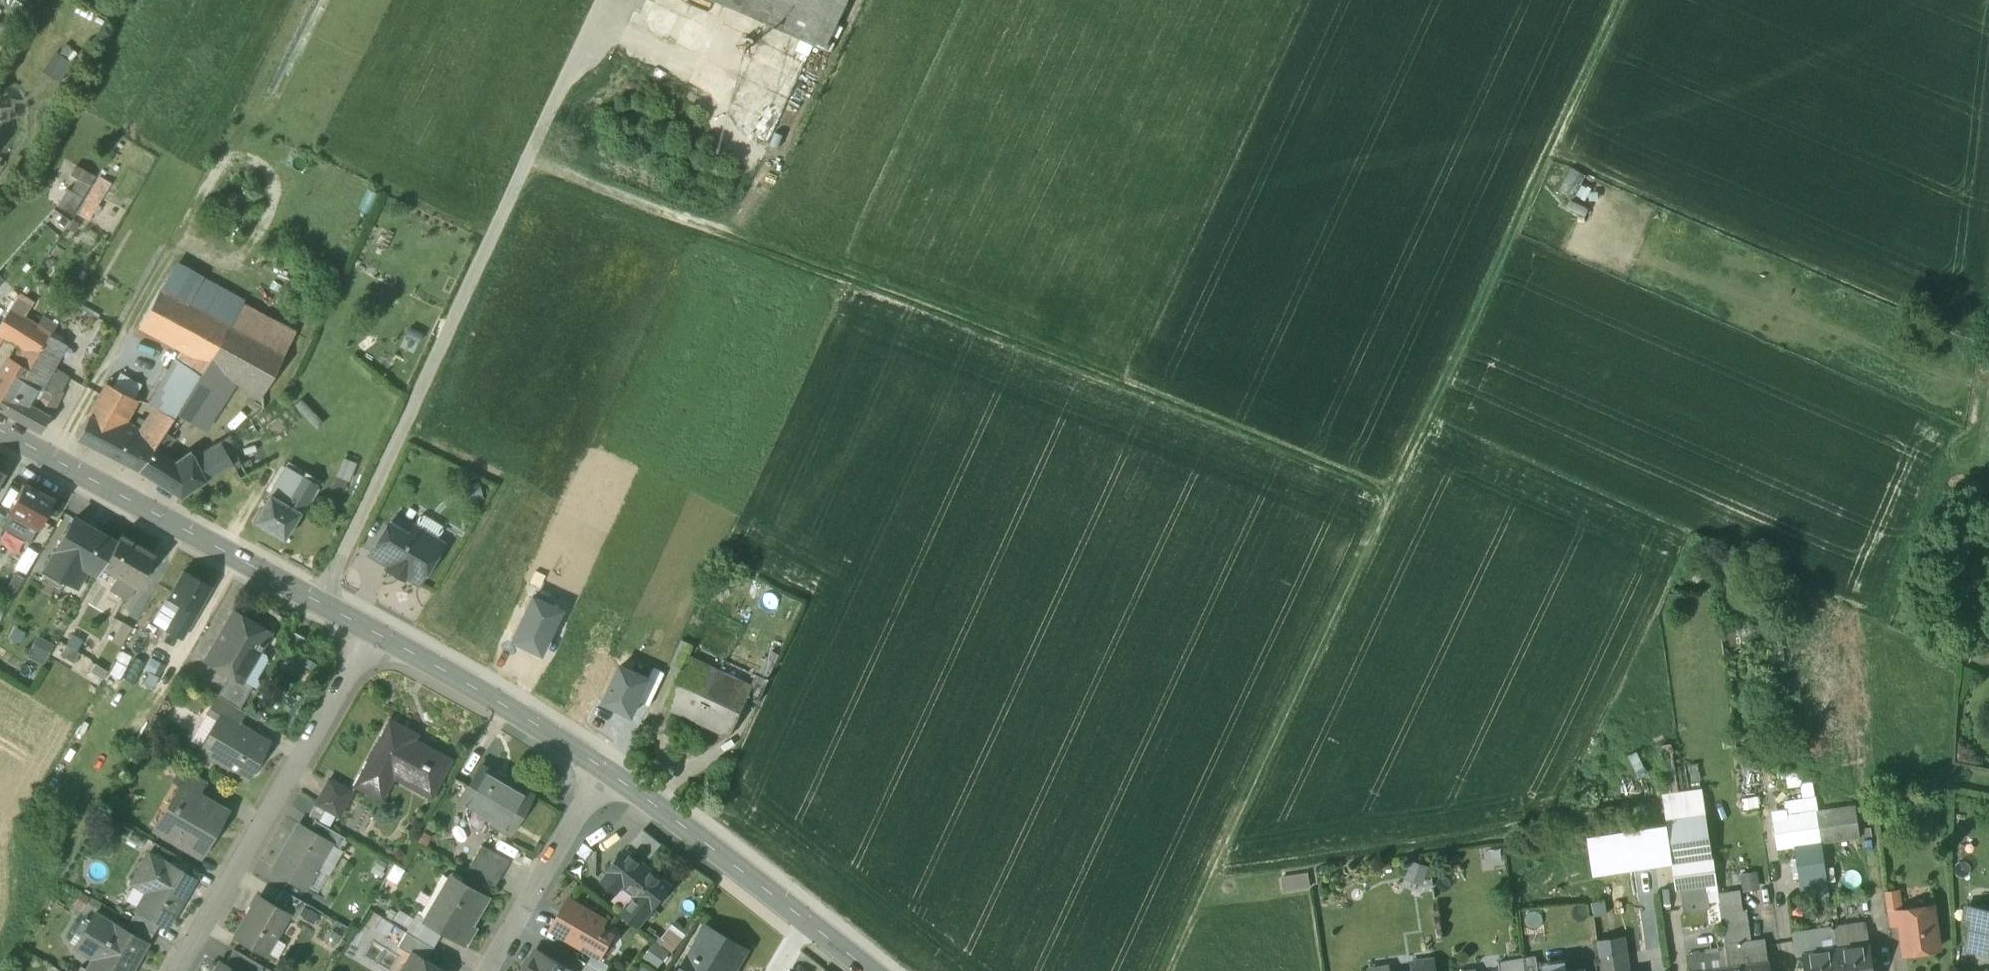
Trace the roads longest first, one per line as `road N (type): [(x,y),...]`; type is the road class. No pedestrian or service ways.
road 1 (track): [(1163,970),(1619,0)]
road 2 (track): [(1389,488),(528,161)]
road 3 (tertiary): [(370,631),(0,432)]
road 4 (residential): [(370,631),(177,970)]
road 5 (tertiary): [(602,767),(370,631)]
road 6 (tertiary): [(805,921),(602,767)]
road 7 (residential): [(602,767),(487,970)]
road 8 (track): [(1965,609),(1988,431)]

